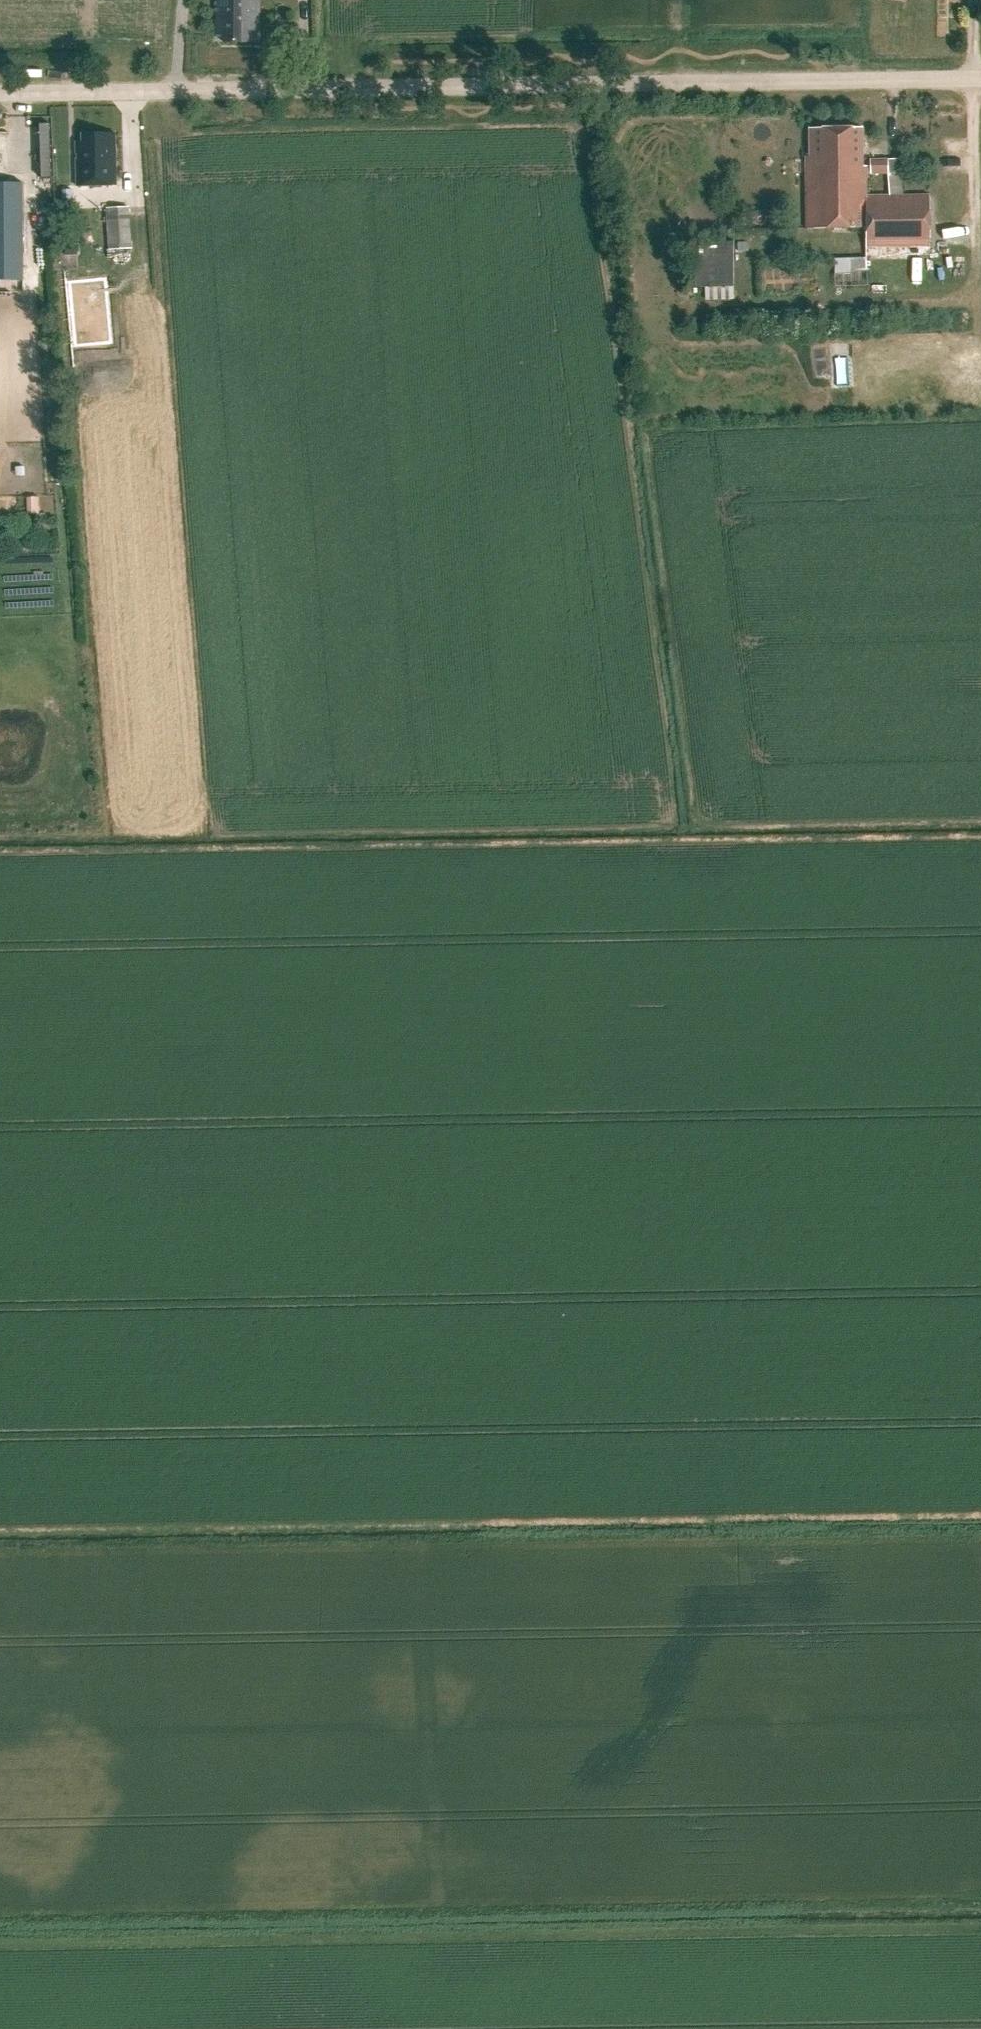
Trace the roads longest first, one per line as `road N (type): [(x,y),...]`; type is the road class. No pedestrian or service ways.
road 1 (tertiary): [(980,78),(0,92)]

